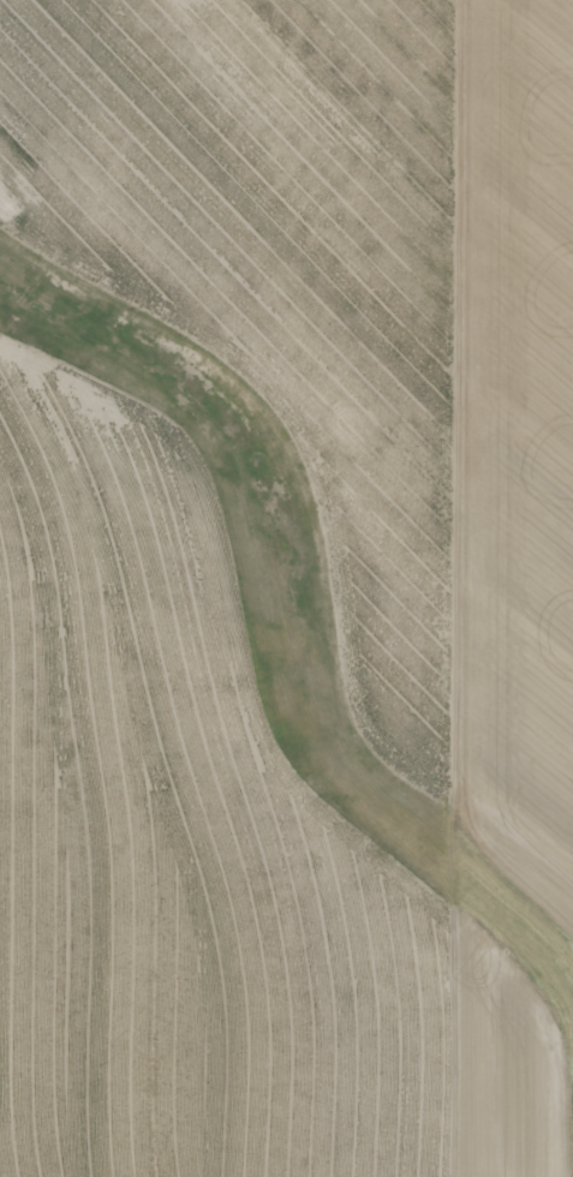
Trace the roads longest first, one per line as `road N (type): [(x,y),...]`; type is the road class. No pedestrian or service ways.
road 1 (residential): [(34,1176),(53,783),(0,430)]

